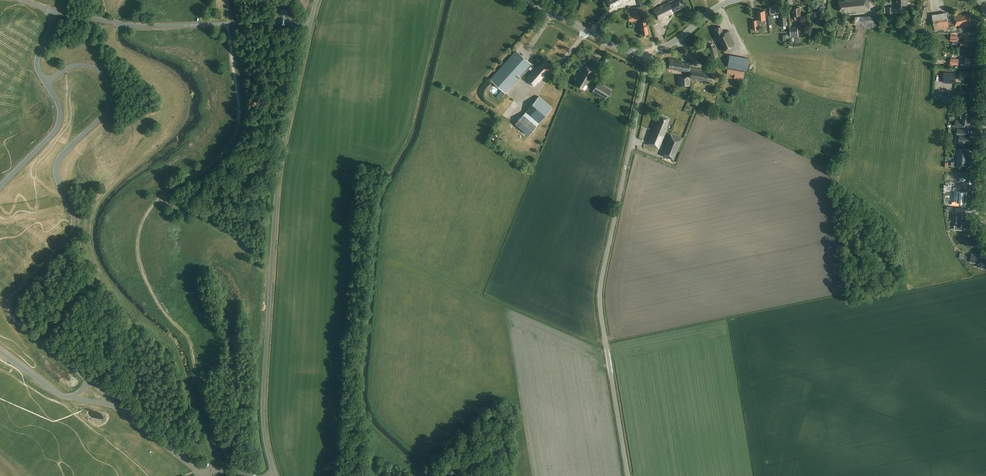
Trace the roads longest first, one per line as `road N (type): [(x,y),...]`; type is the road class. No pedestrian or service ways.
road 1 (unclassified): [(275,475),(263,405),(276,210),(317,0)]
road 2 (unclassified): [(628,475),(600,291),(649,54)]
road 3 (tertiary): [(985,236),(977,211),(985,82)]
road 4 (tertiary): [(649,54),(623,50),(527,0)]

